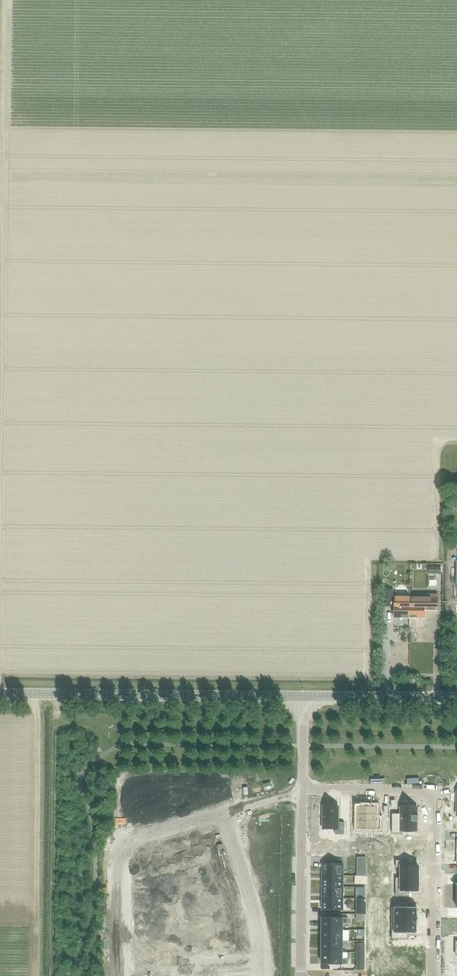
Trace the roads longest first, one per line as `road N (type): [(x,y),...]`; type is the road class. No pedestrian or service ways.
road 1 (track): [(5,0),(0,497)]
road 2 (residential): [(432,975),(432,791),(302,790)]
road 3 (unclassified): [(302,697),(0,694)]
road 4 (residential): [(226,811),(119,841),(118,975)]
road 5 (residential): [(302,790),(300,975)]
road 6 (residential): [(265,965),(226,811)]
road 7 (unclassified): [(456,698),(302,697)]

